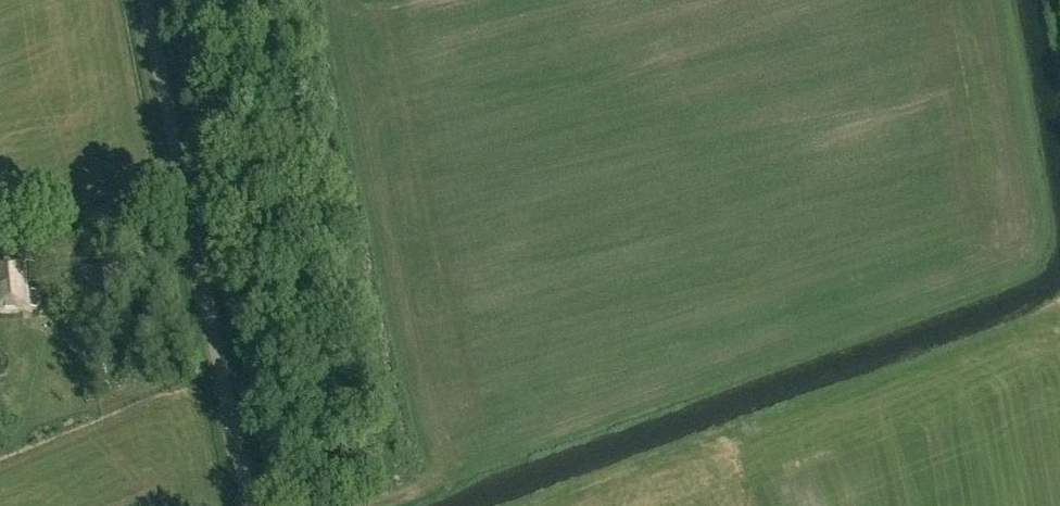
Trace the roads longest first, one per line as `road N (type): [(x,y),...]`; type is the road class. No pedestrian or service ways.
road 1 (unclassified): [(252,505),(145,0)]

